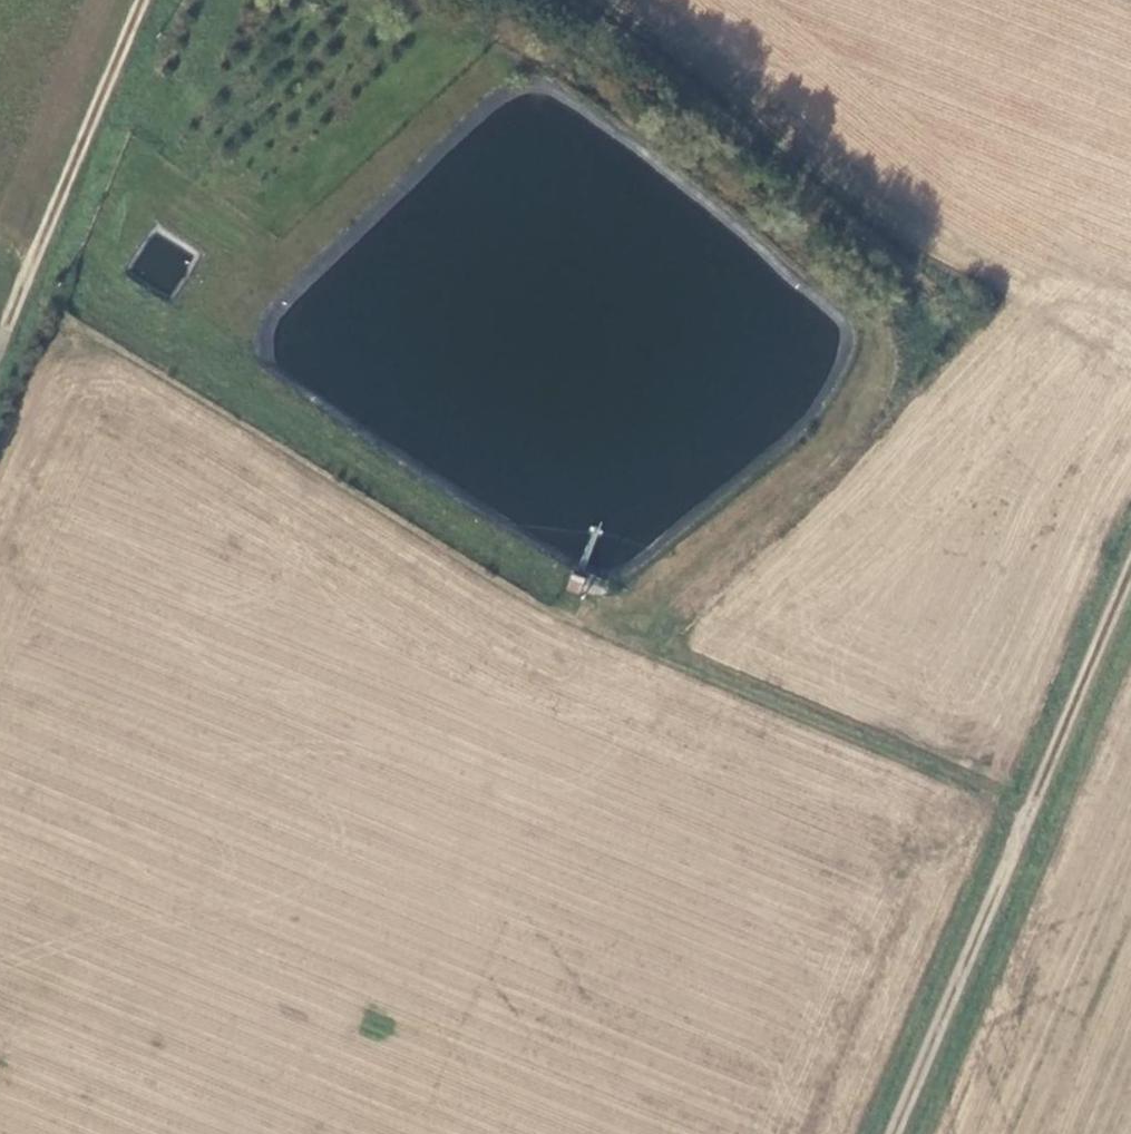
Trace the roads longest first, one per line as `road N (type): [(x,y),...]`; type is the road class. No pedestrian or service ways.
road 1 (track): [(894,1133),(1130,577)]
road 2 (track): [(137,0),(0,332)]

